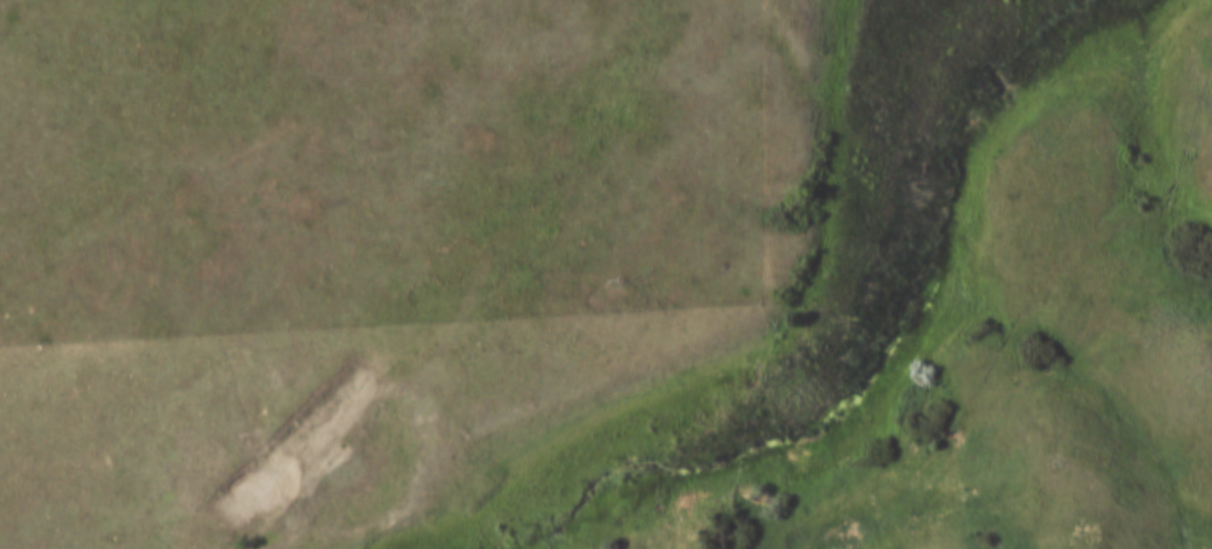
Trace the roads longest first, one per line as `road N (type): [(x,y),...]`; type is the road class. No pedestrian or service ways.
road 1 (track): [(187,548),(239,509),(388,359),(654,171),(729,74),(766,0)]

